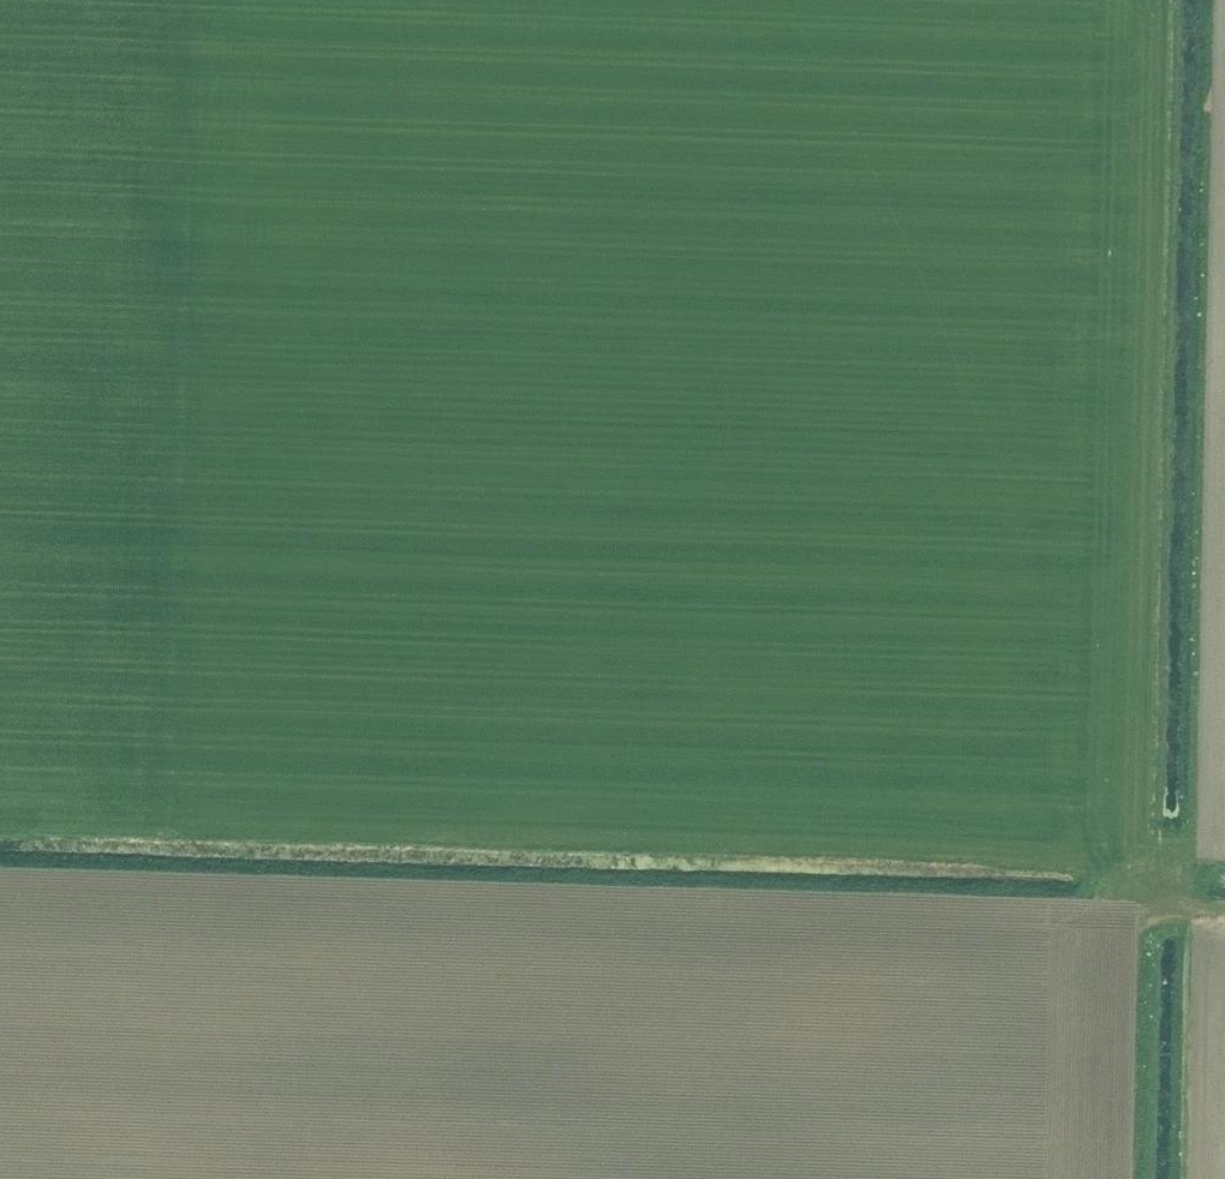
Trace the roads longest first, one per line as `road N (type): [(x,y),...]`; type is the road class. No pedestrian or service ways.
road 1 (track): [(1214,0),(1203,779),(1197,847),(1166,869),(1160,891),(1183,906),(1224,908)]

